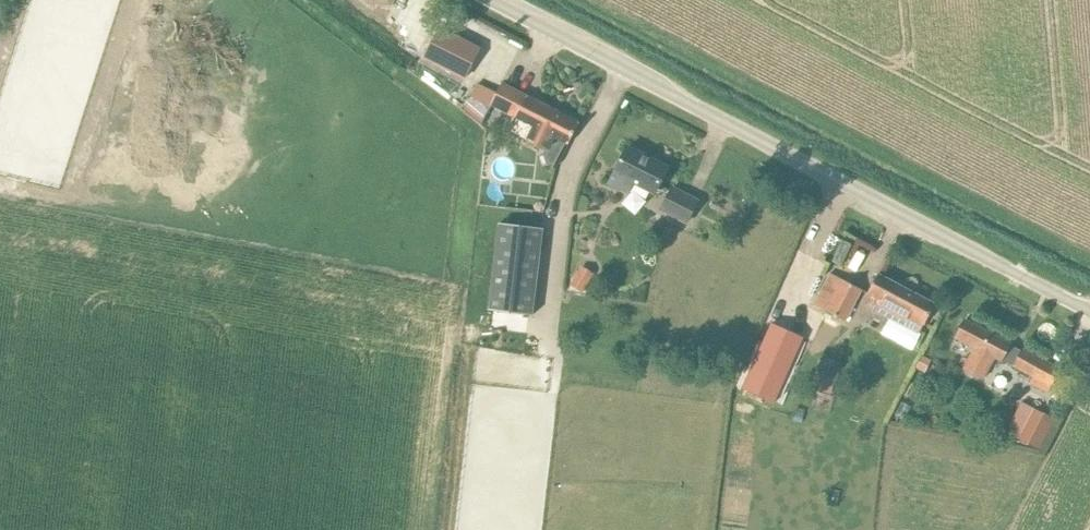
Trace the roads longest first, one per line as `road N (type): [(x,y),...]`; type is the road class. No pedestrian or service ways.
road 1 (unclassified): [(1089,286),(521,0)]

